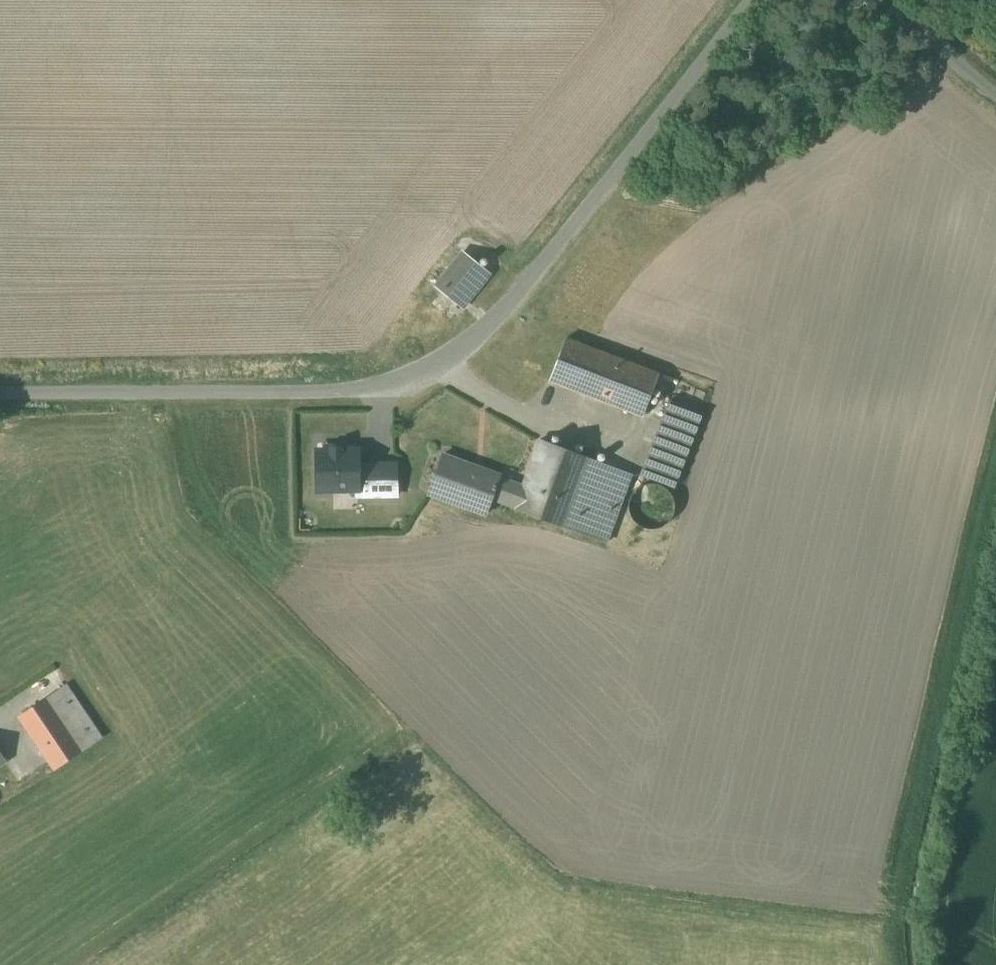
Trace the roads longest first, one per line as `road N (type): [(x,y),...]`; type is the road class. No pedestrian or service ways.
road 1 (unclassified): [(747,0),(511,306),(452,362),(387,392),(322,397),(0,396)]
road 2 (unclassified): [(897,0),(995,86)]

